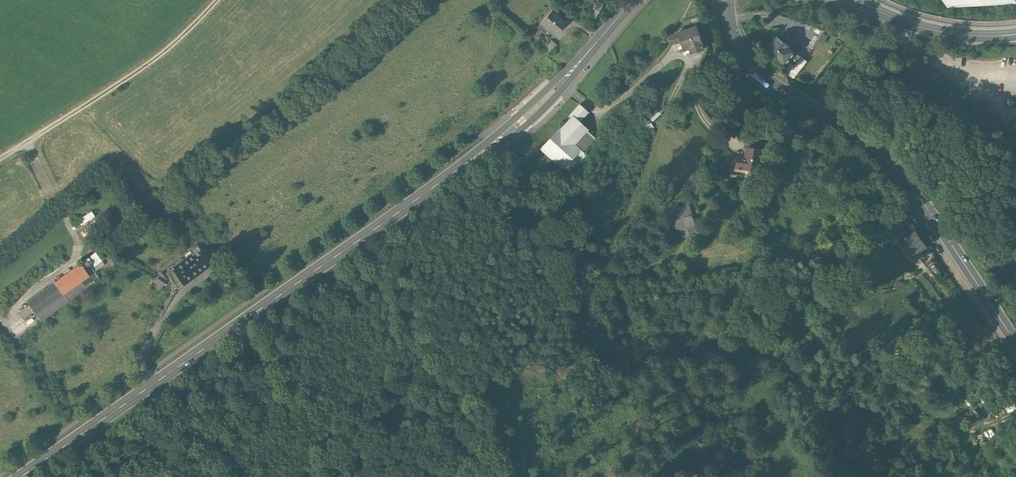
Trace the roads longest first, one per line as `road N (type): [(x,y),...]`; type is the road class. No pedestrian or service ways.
road 1 (secondary): [(635,0),(503,141),(27,476)]
road 2 (secondary): [(724,0),(740,58),(892,167),(1015,343)]
road 3 (track): [(0,161),(148,64),(219,0)]
road 4 (secondary): [(1015,35),(932,31),(853,0)]

